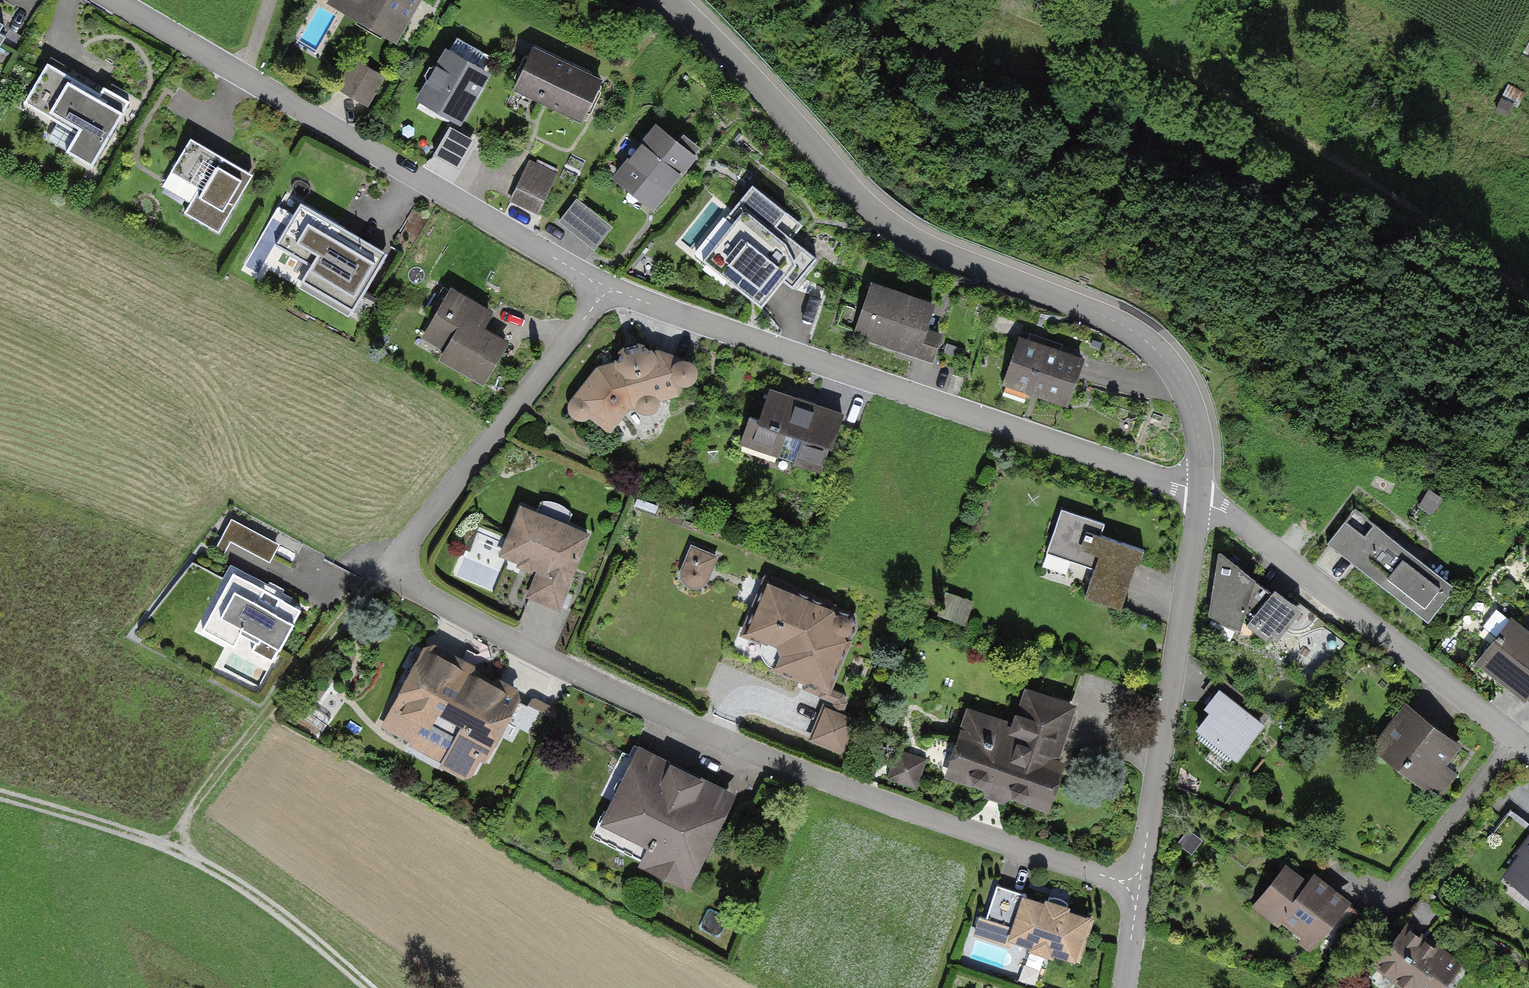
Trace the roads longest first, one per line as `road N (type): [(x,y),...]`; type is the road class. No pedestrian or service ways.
road 1 (residential): [(1139,889),(836,787),(688,726),(426,595),(402,567)]
road 2 (unclassified): [(675,0),(886,224),(926,248),(1142,338),(1187,390),(1198,426),(1200,494)]
road 3 (residential): [(605,288),(1200,494)]
road 4 (track): [(999,0),(1205,91),(1528,280)]
road 5 (residential): [(111,0),(605,288)]
road 6 (track): [(368,987),(282,915),(183,851),(0,795)]
road 7 (residential): [(1528,742),(1200,494)]
road 8 (unclassified): [(1200,494),(1139,889)]
road 9 (track): [(183,851),(198,805),(235,752),(370,582),(402,567)]
road 10 (residential): [(605,288),(416,530),(402,567)]

